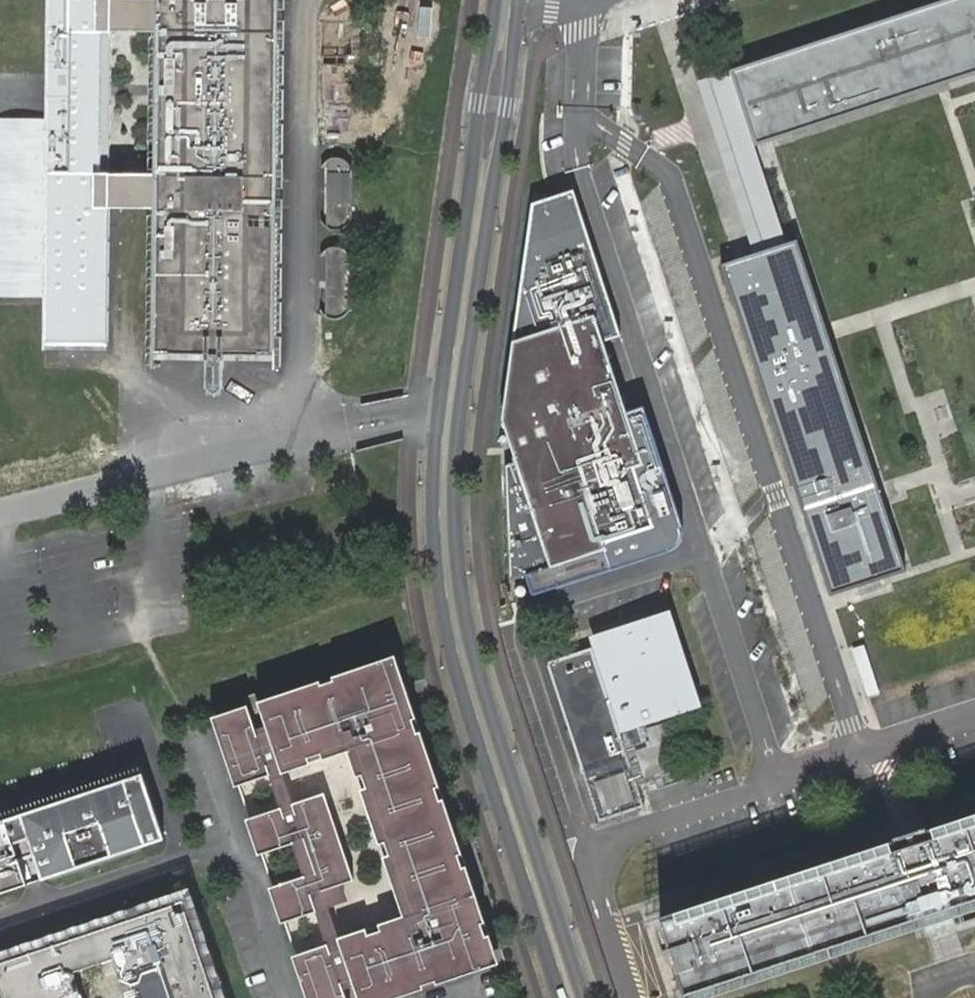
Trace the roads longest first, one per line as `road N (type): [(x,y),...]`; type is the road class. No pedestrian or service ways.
road 1 (tertiary): [(587,997),(476,659),(456,519),(458,442),(519,0)]
road 2 (tertiary): [(495,0),(438,413),(432,522),(453,666),(561,997)]

